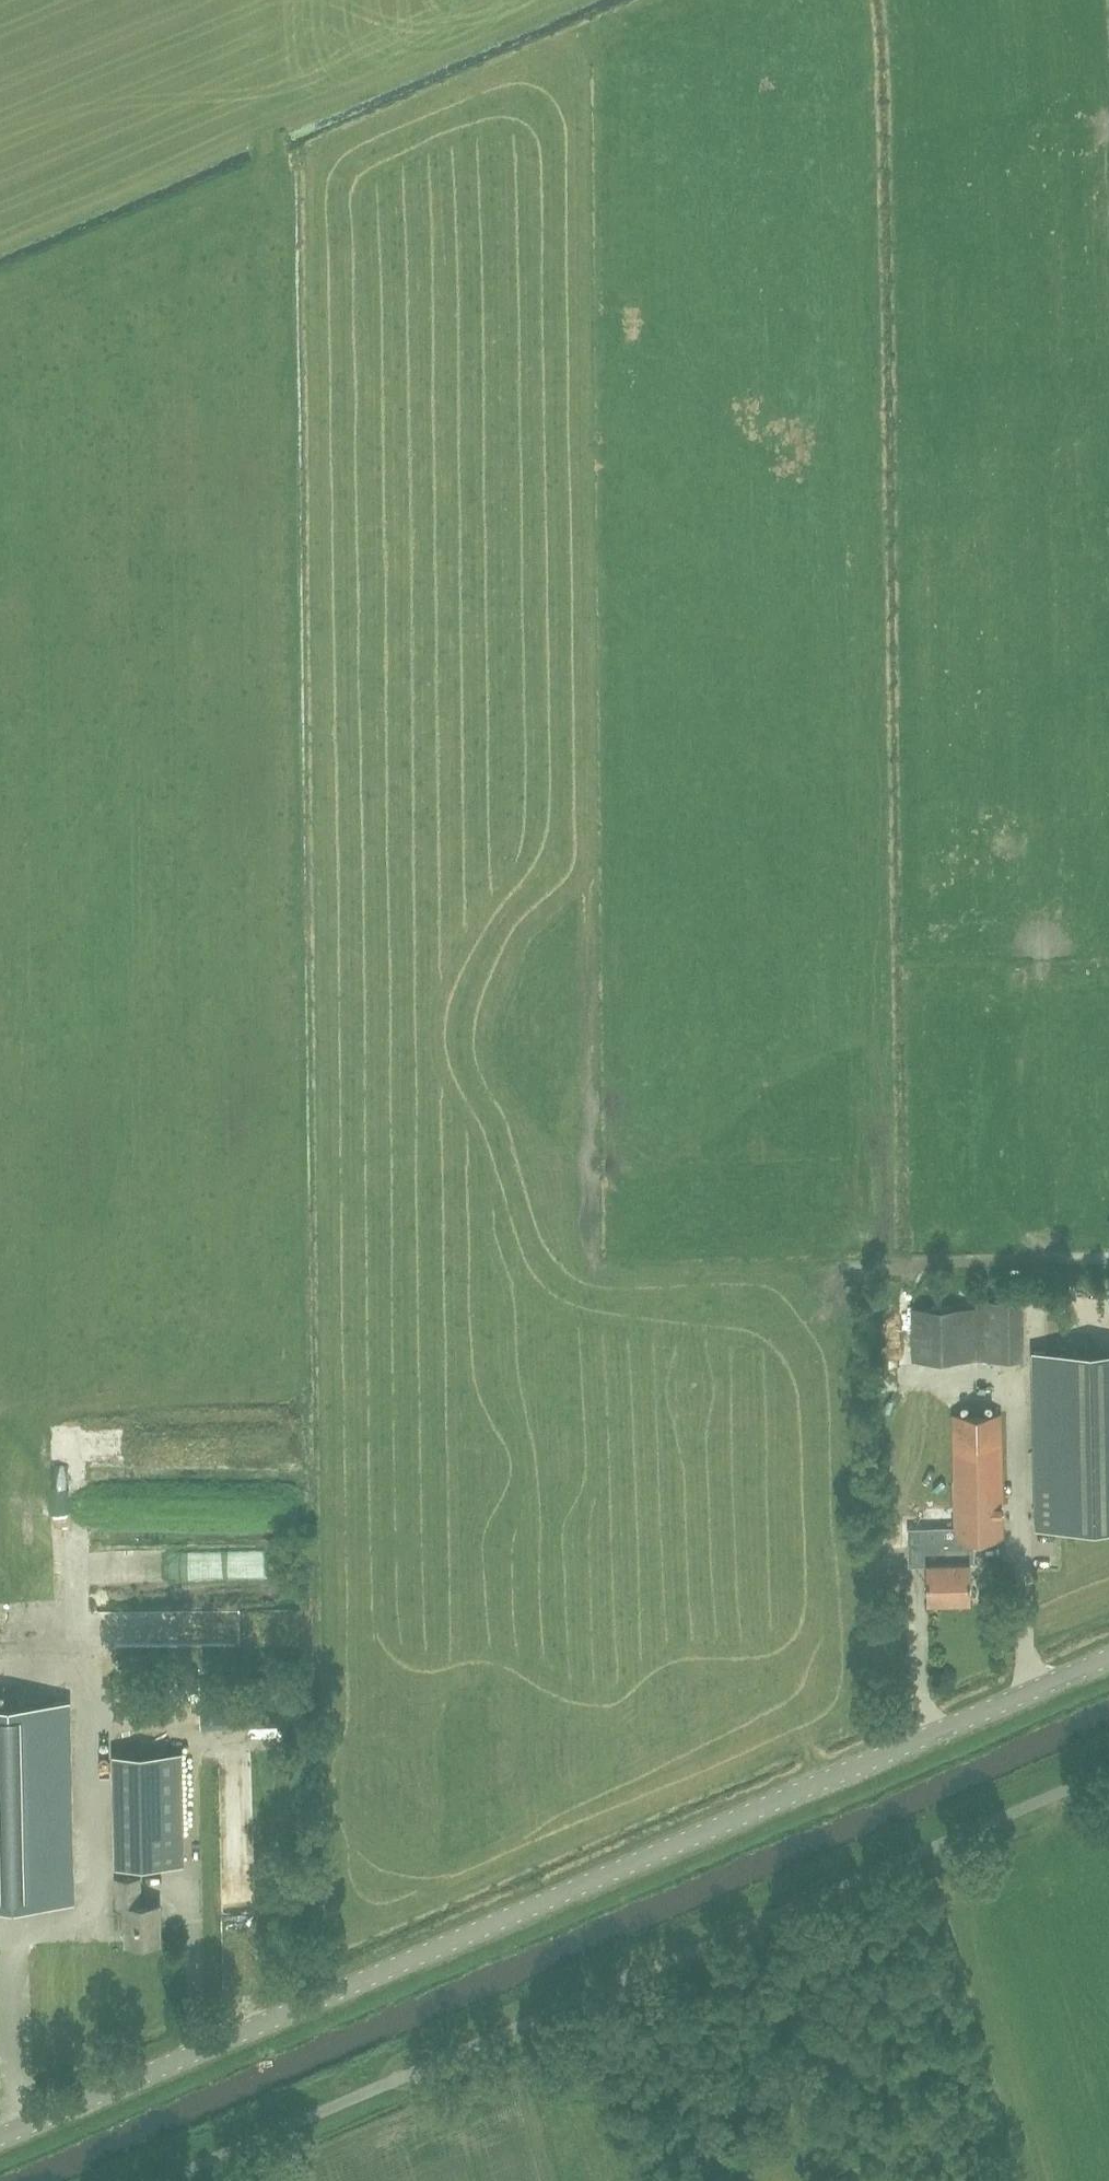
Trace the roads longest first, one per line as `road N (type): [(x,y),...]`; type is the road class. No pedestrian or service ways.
road 1 (unclassified): [(0,2137),(1108,1657)]
road 2 (unclassified): [(163,2180),(1108,1771)]

